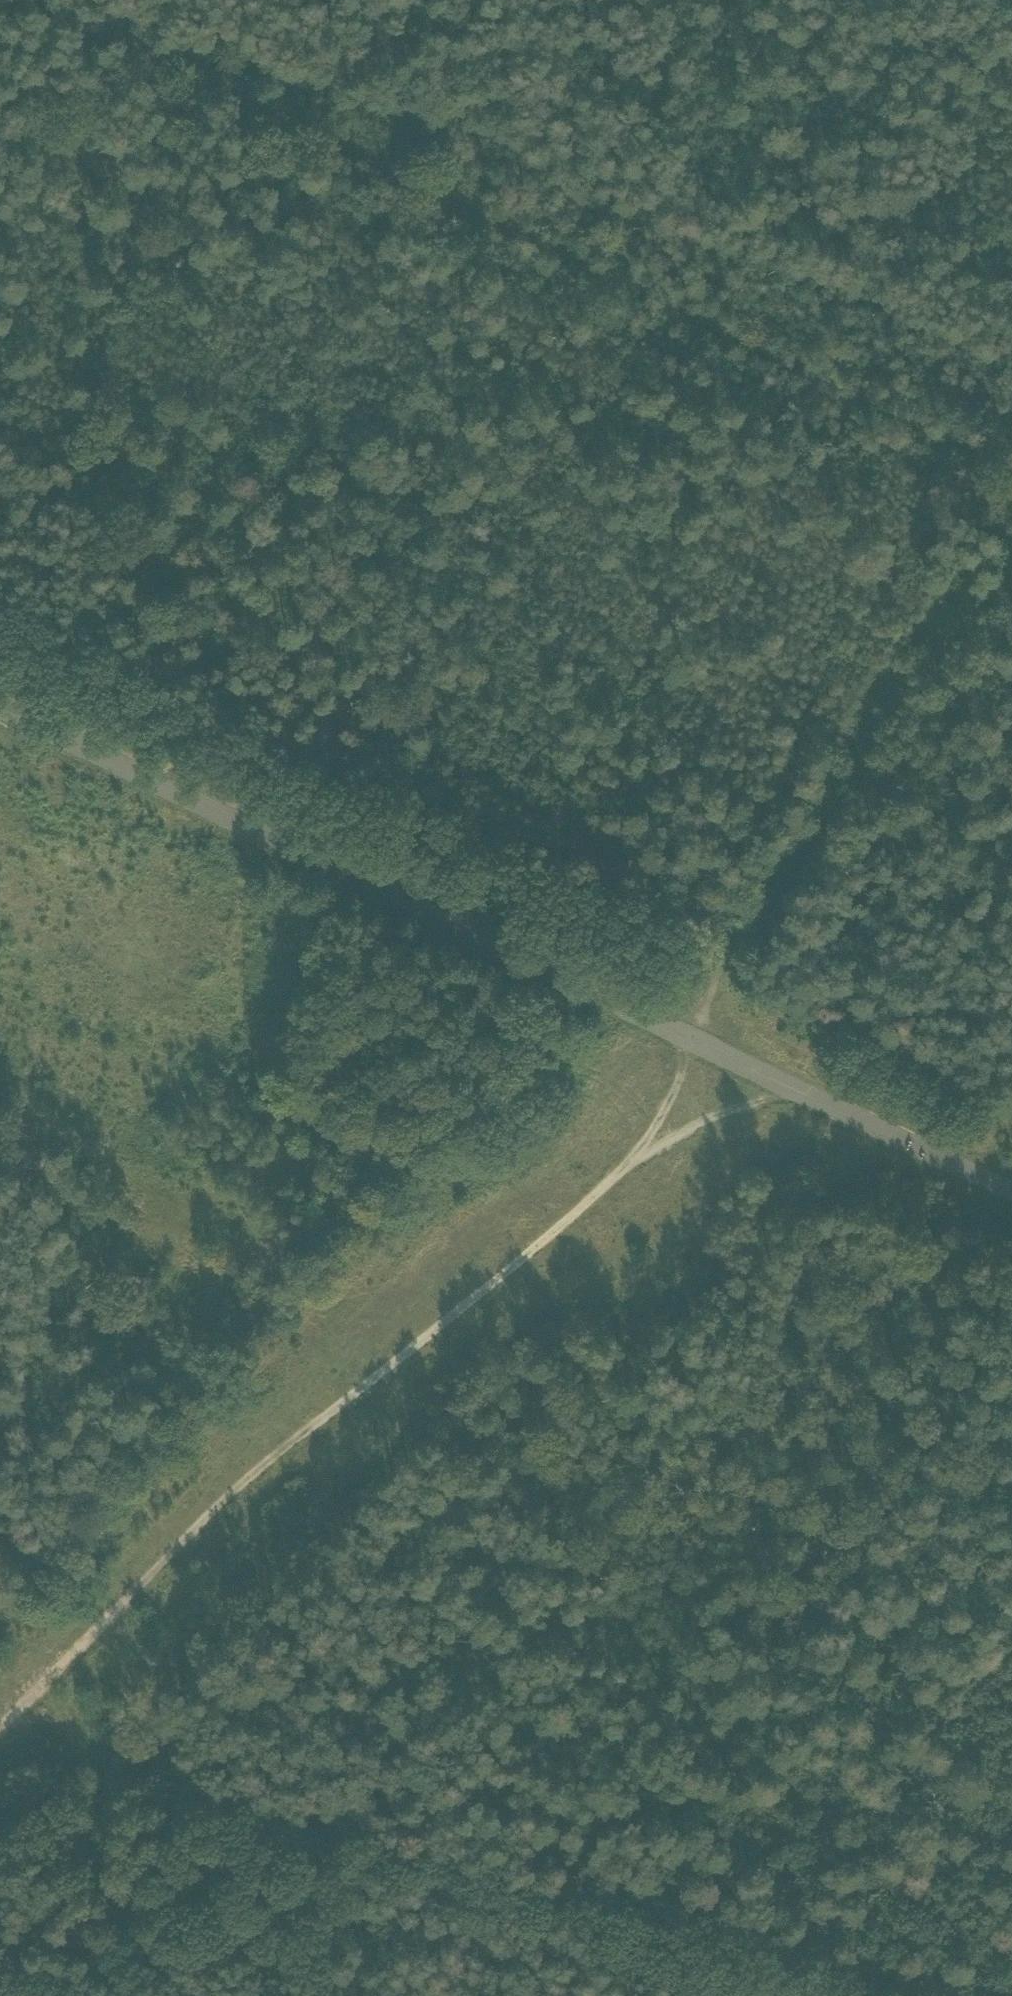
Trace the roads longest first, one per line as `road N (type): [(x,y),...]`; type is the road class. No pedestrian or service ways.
road 1 (unclassified): [(1011,1191),(0,703)]
road 2 (track): [(83,0),(1011,467)]
road 3 (track): [(691,1040),(649,1149),(397,1369),(272,1459),(135,1588),(0,1735)]
road 4 (track): [(900,1995),(12,1724)]
road 5 (track): [(691,1040),(718,972),(1011,563)]
road 6 (track): [(649,1149),(792,1087)]

